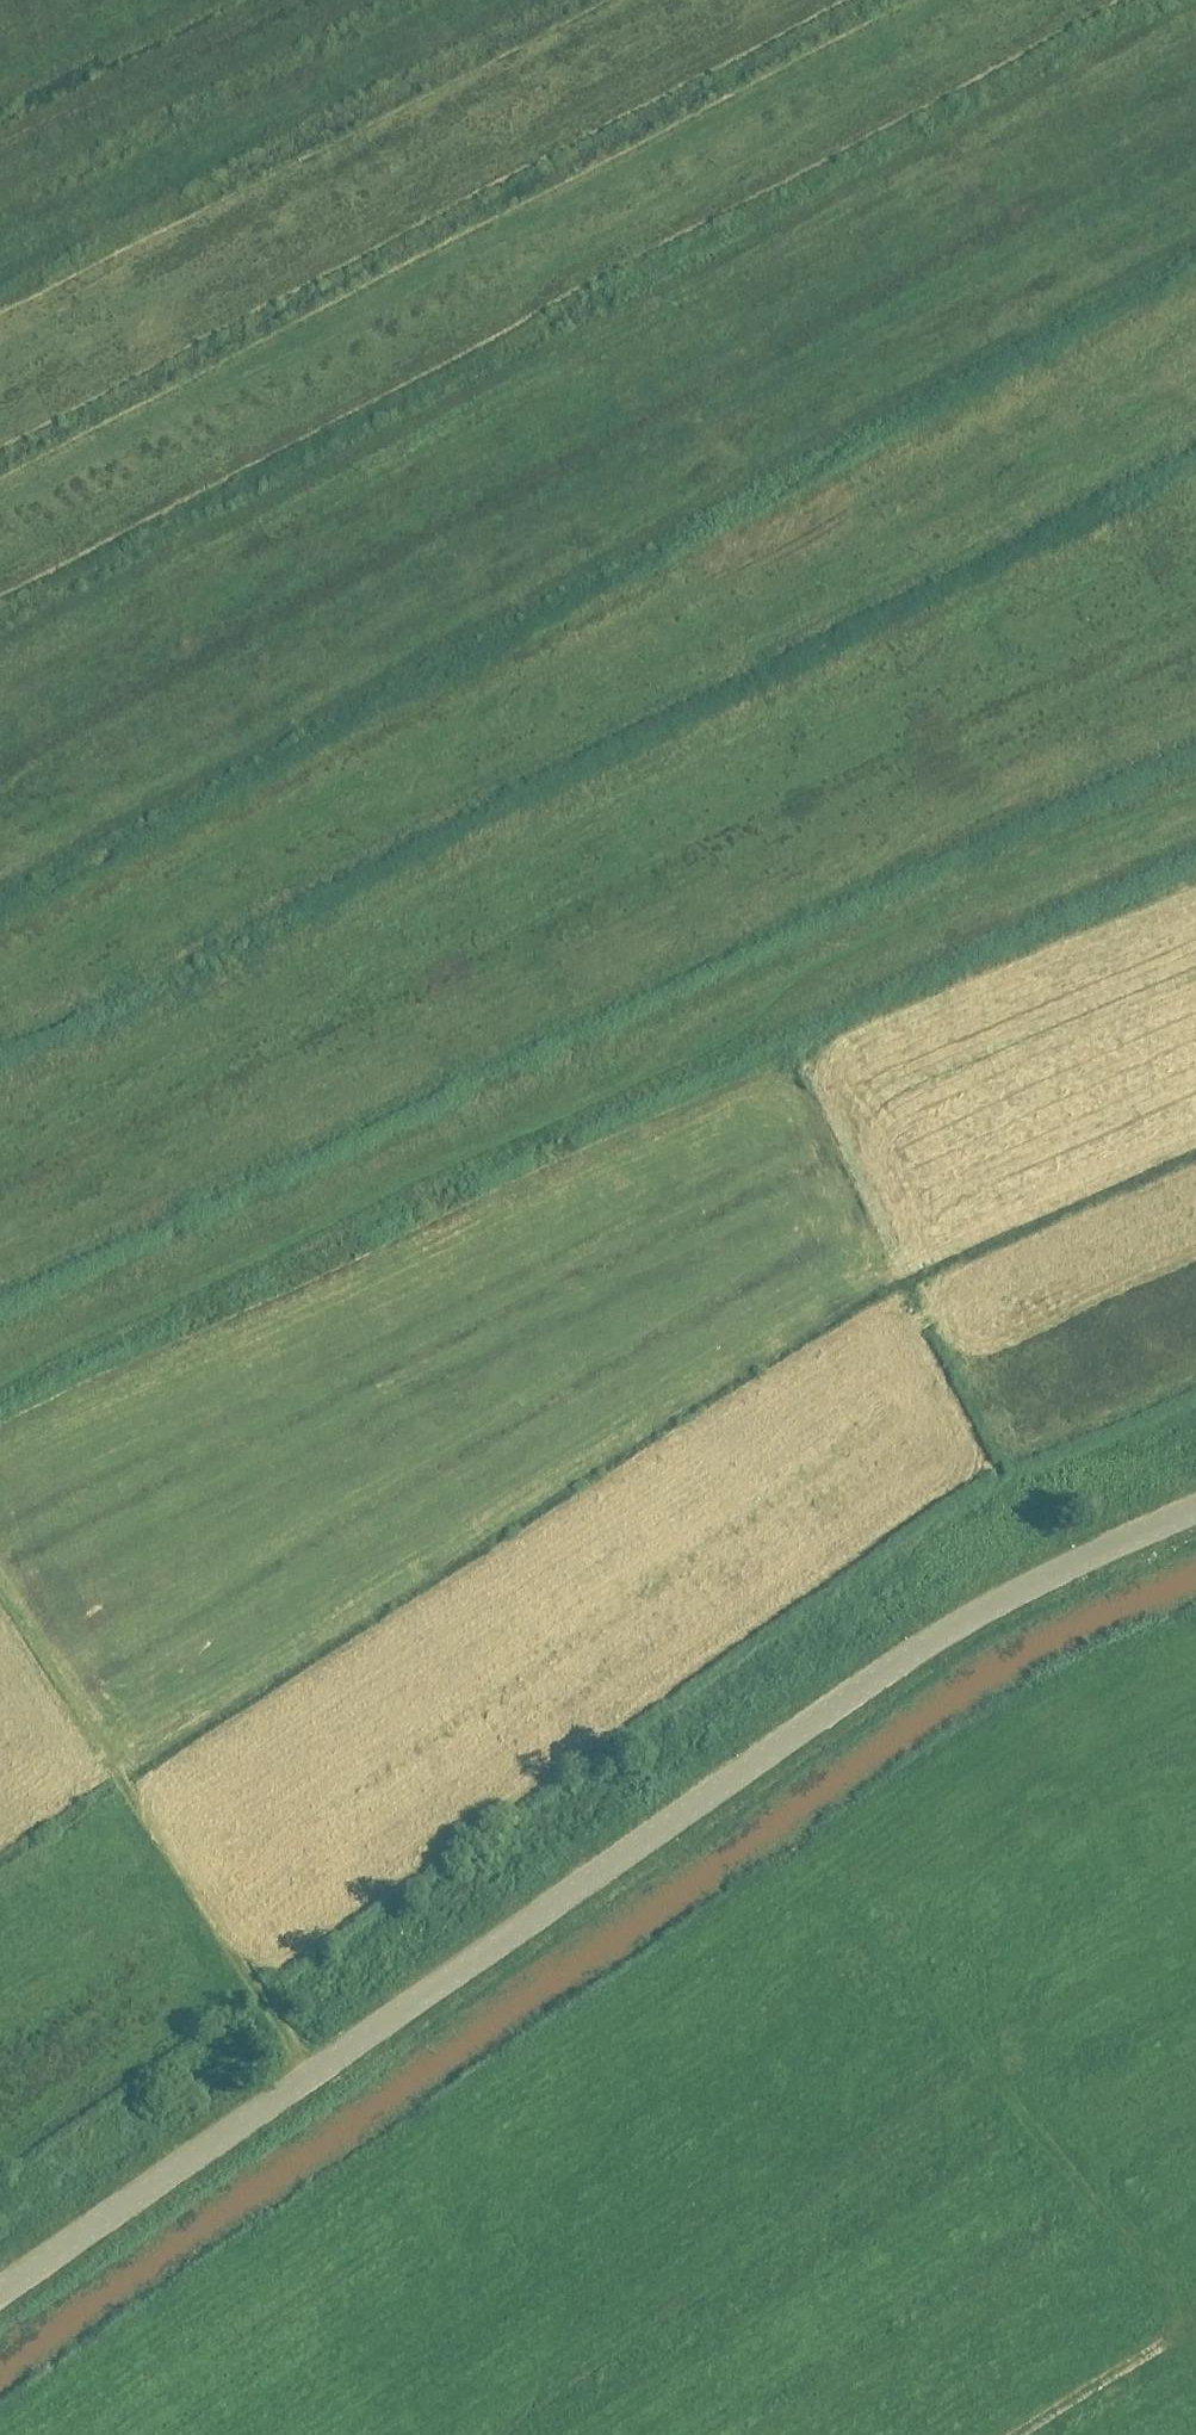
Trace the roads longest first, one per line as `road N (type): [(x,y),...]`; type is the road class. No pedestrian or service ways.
road 1 (unclassified): [(0,2295),(977,1617),(1046,1576),(1195,1512)]
road 2 (track): [(310,2077),(0,1588)]

